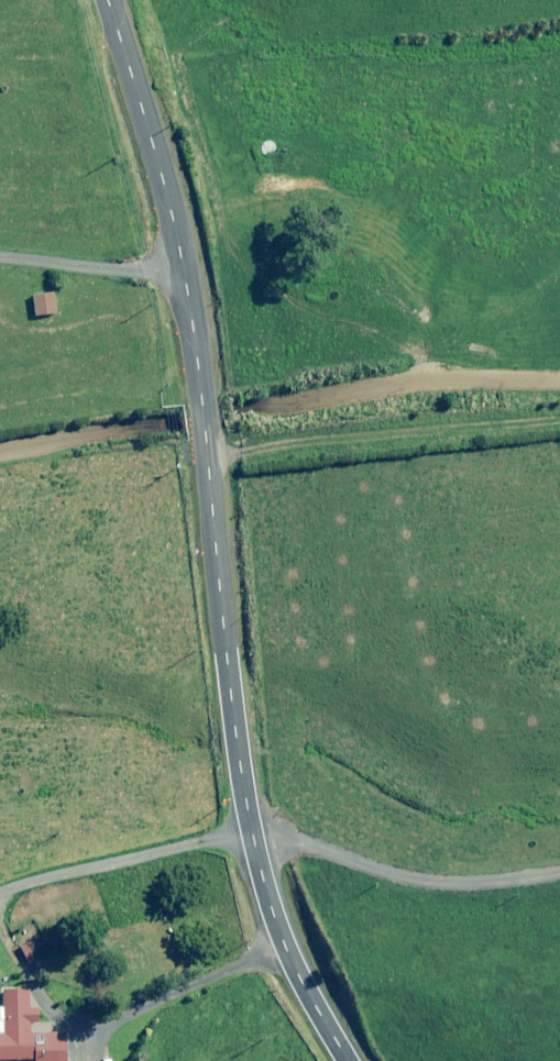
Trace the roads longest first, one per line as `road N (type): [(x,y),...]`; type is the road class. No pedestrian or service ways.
road 1 (unclassified): [(109,0),(186,275),(251,830),(284,946),(346,1060)]
road 2 (track): [(251,830),(0,896)]
road 3 (track): [(0,265),(186,275)]

